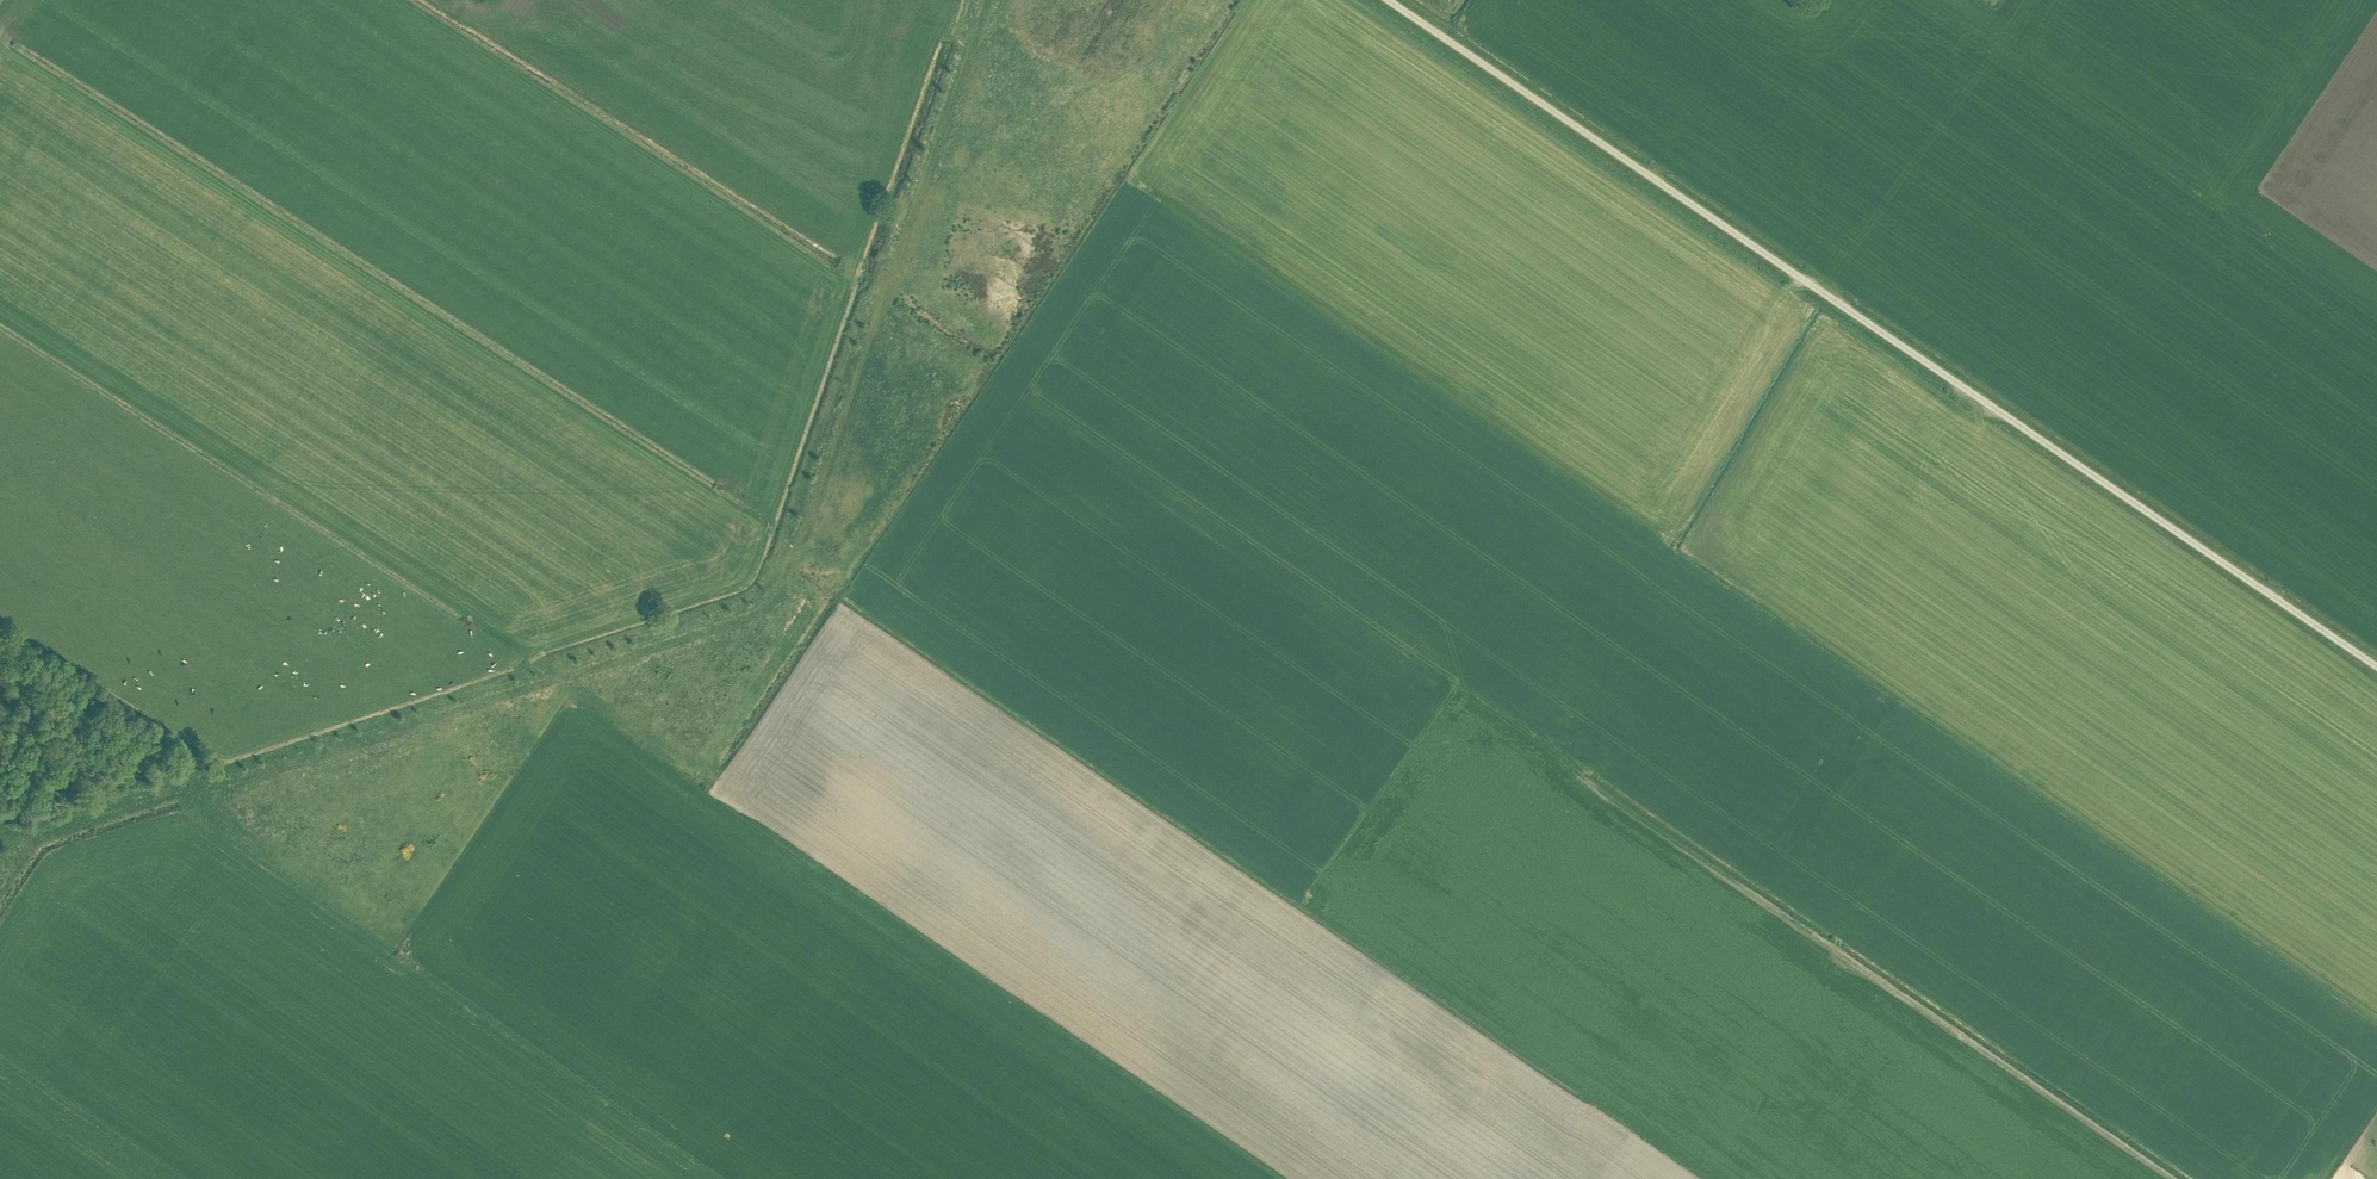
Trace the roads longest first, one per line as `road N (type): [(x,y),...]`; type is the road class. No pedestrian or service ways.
road 1 (unclassified): [(2376,666),(1388,0)]
road 2 (track): [(967,0),(869,275)]

